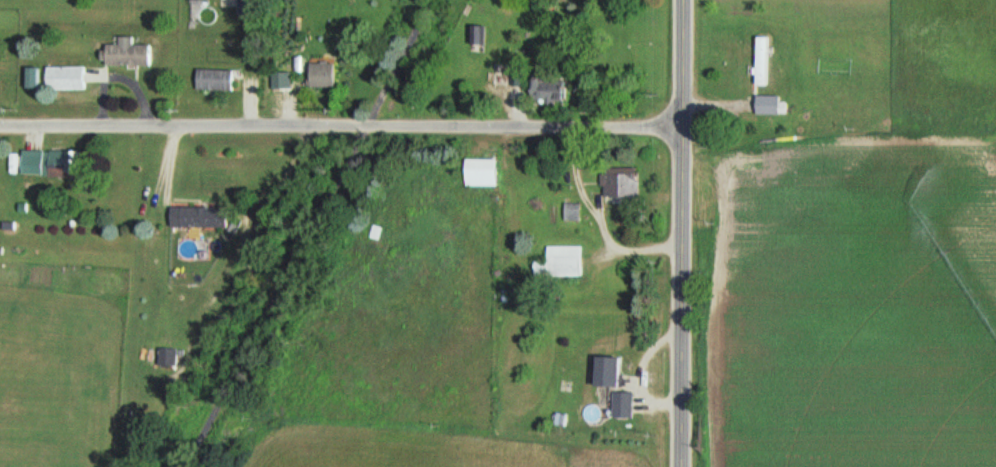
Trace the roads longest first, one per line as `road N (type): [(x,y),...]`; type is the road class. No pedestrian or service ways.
road 1 (residential): [(683,128),(0,124)]
road 2 (tertiary): [(679,466),(684,0)]

